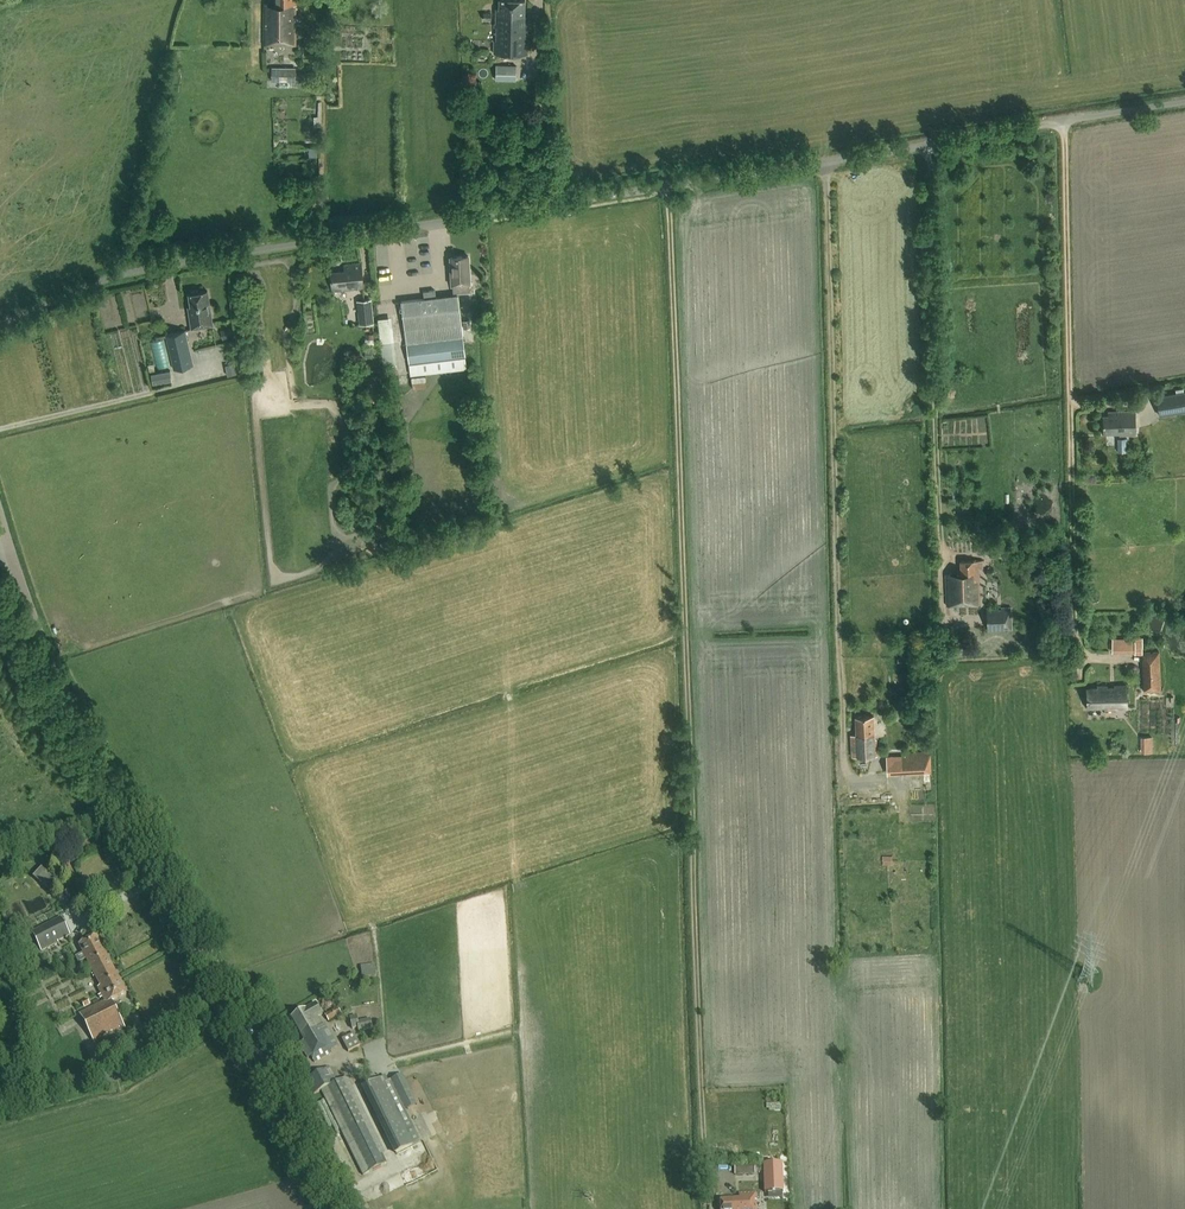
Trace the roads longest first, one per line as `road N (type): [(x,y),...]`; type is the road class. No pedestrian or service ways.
road 1 (unclassified): [(0,324),(120,275),(168,265),(1184,103)]
road 2 (track): [(666,187),(705,1183)]
road 3 (tertiary): [(338,1208),(66,691),(9,547)]
road 4 (track): [(825,162),(843,805)]
road 5 (track): [(1065,121),(1076,679)]

